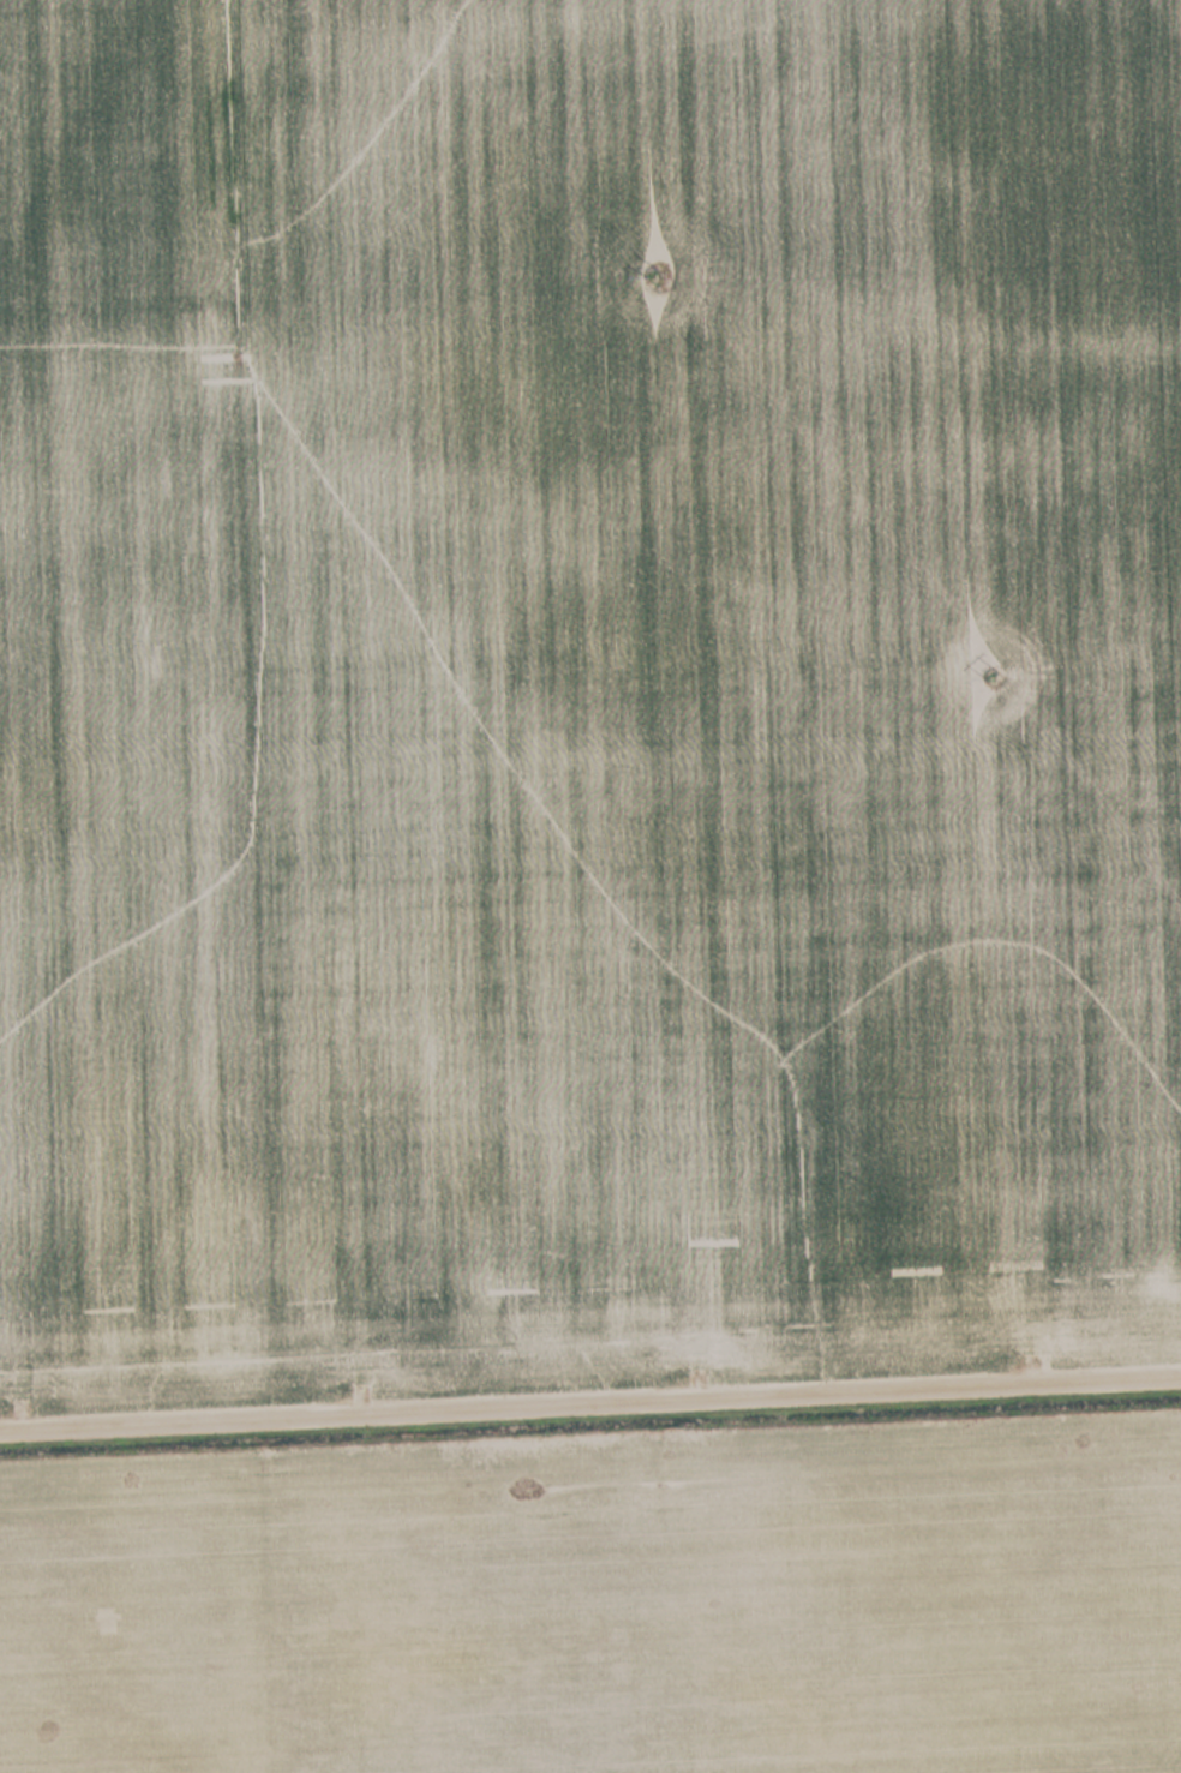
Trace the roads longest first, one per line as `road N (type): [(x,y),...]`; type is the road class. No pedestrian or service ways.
road 1 (residential): [(0,1438),(1180,1387)]

